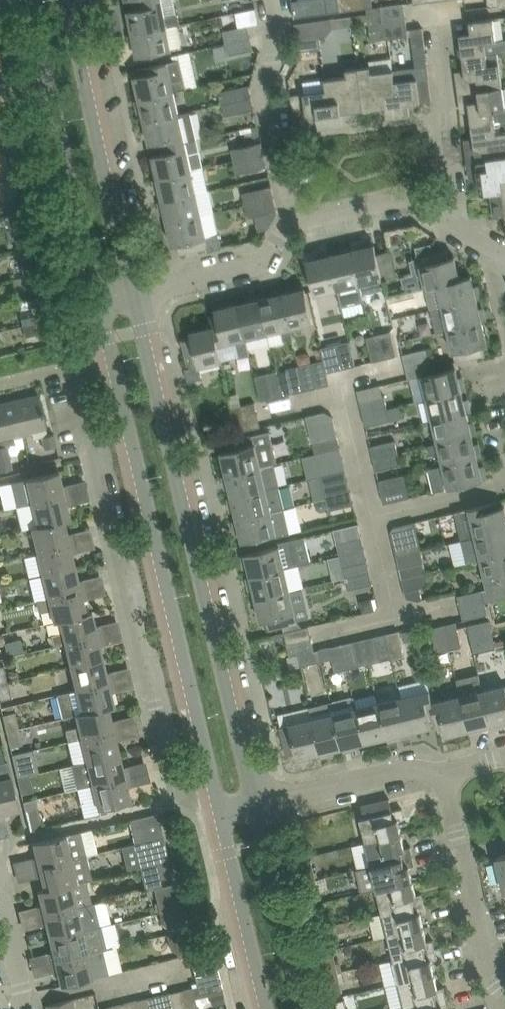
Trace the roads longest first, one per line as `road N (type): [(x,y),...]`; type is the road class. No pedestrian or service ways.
road 1 (tertiary): [(99,299),(217,811)]
road 2 (tertiary): [(252,802),(130,294)]
road 3 (tertiary): [(33,0),(99,299)]
road 4 (tertiary): [(130,294),(68,0)]
road 5 (residential): [(504,1006),(440,773)]
road 6 (residential): [(296,210),(262,94),(272,0)]
road 7 (tertiary): [(303,1008),(252,802)]
road 8 (residential): [(448,214),(457,149),(439,13)]
road 9 (tertiary): [(217,811),(265,1008)]
road 10 (residential): [(130,294),(268,260),(296,210)]
road 11 (residential): [(440,773),(252,802)]
road 12 (residential): [(296,210),(404,191),(448,214)]

